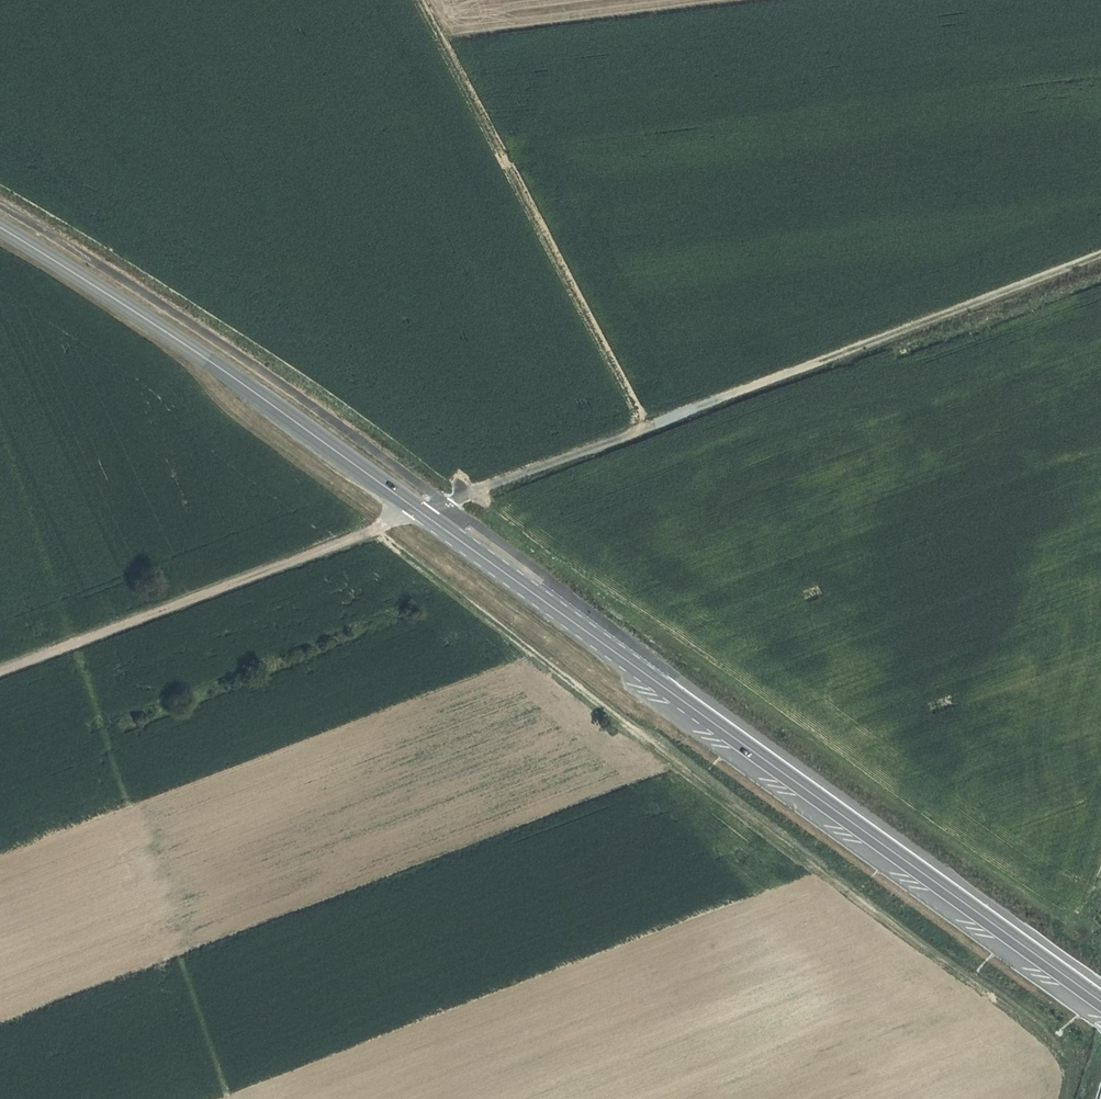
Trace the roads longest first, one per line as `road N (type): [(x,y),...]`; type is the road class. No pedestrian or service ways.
road 1 (secondary): [(0,229),(271,403),(1100,1001)]
road 2 (track): [(0,670),(1100,258)]
road 3 (track): [(1063,1098),(1075,1064),(1034,1020),(821,870),(374,530)]
road 4 (track): [(419,0),(647,426)]

